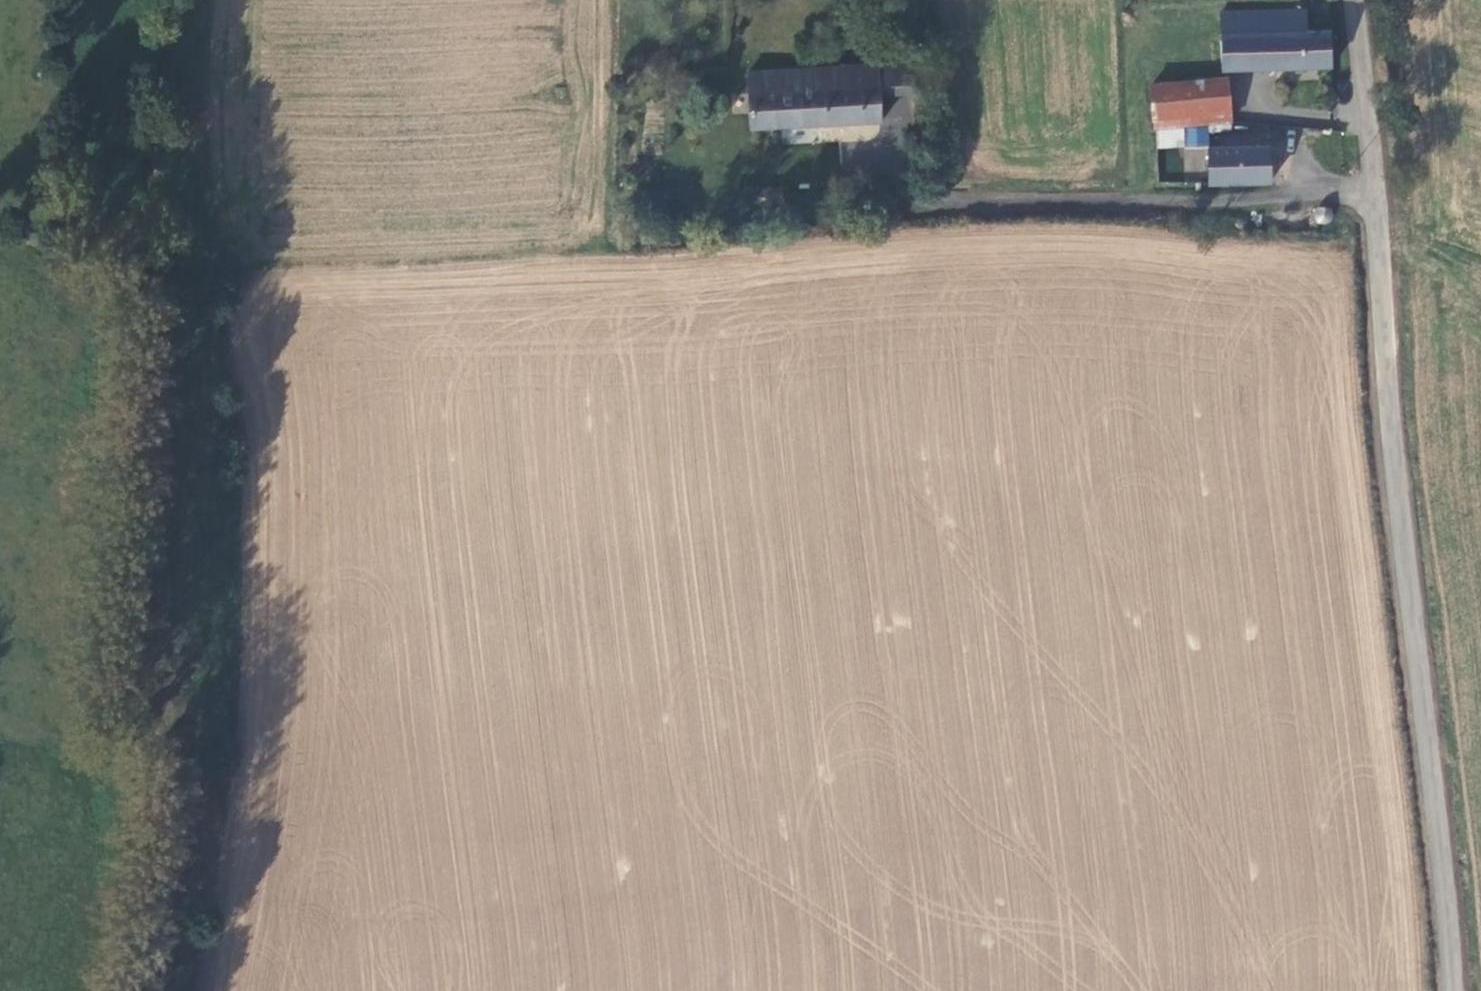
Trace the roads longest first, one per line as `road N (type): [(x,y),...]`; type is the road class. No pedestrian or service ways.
road 1 (unclassified): [(1352,0),(1394,475),(1453,990)]

